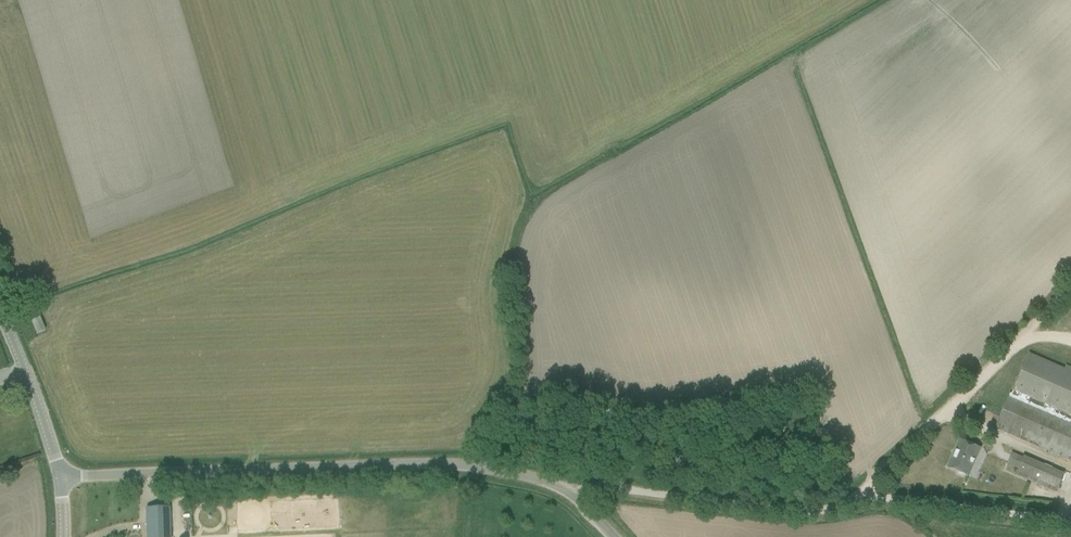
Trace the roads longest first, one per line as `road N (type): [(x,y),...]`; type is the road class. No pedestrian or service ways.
road 1 (tertiary): [(574,496),(546,481),(450,464),(60,477)]
road 2 (unclassified): [(1070,522),(883,498),(813,512),(603,487),(574,496)]
road 3 (track): [(1070,290),(852,501)]
road 4 (tertiary): [(60,477),(0,311)]

